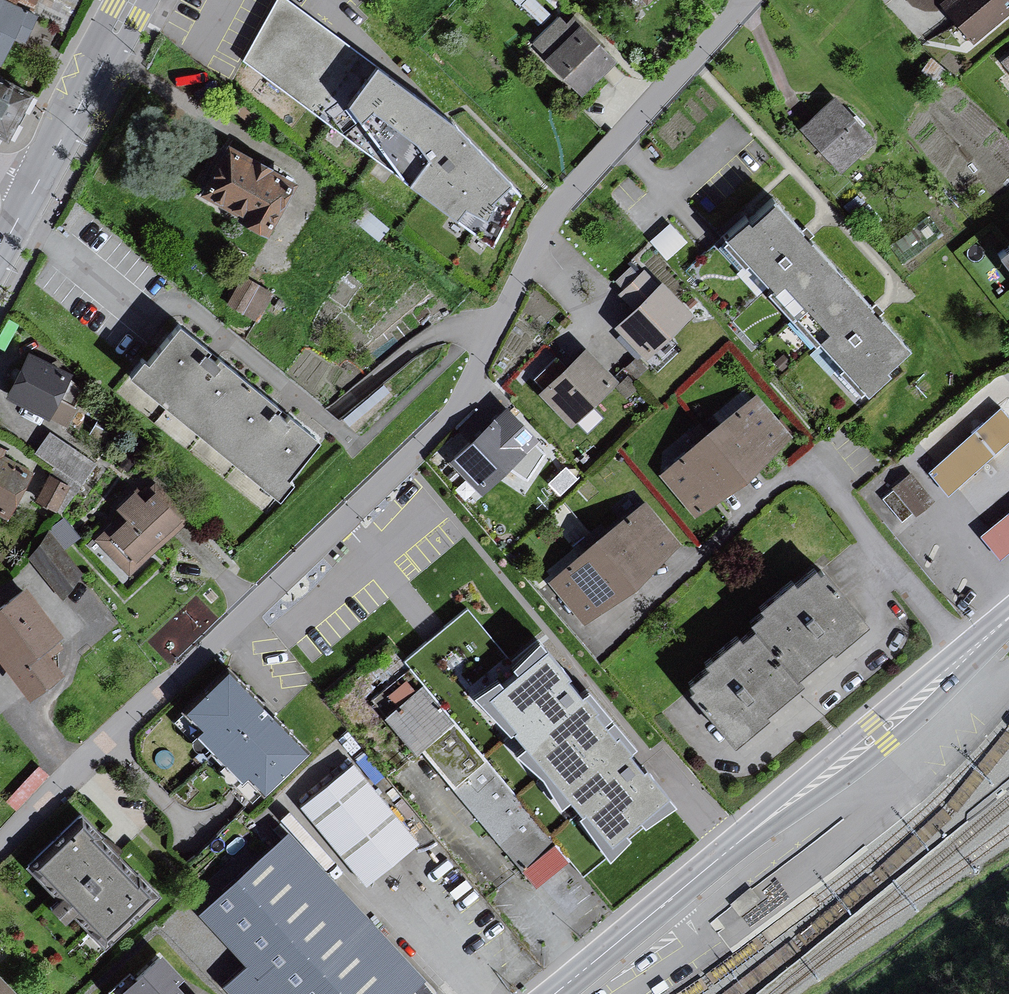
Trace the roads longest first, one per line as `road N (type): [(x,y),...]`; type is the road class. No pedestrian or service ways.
road 1 (residential): [(0,847),(450,414),(553,213),(746,0)]
road 2 (tertiary): [(1008,620),(554,993)]
road 3 (tertiary): [(35,187),(133,0)]

